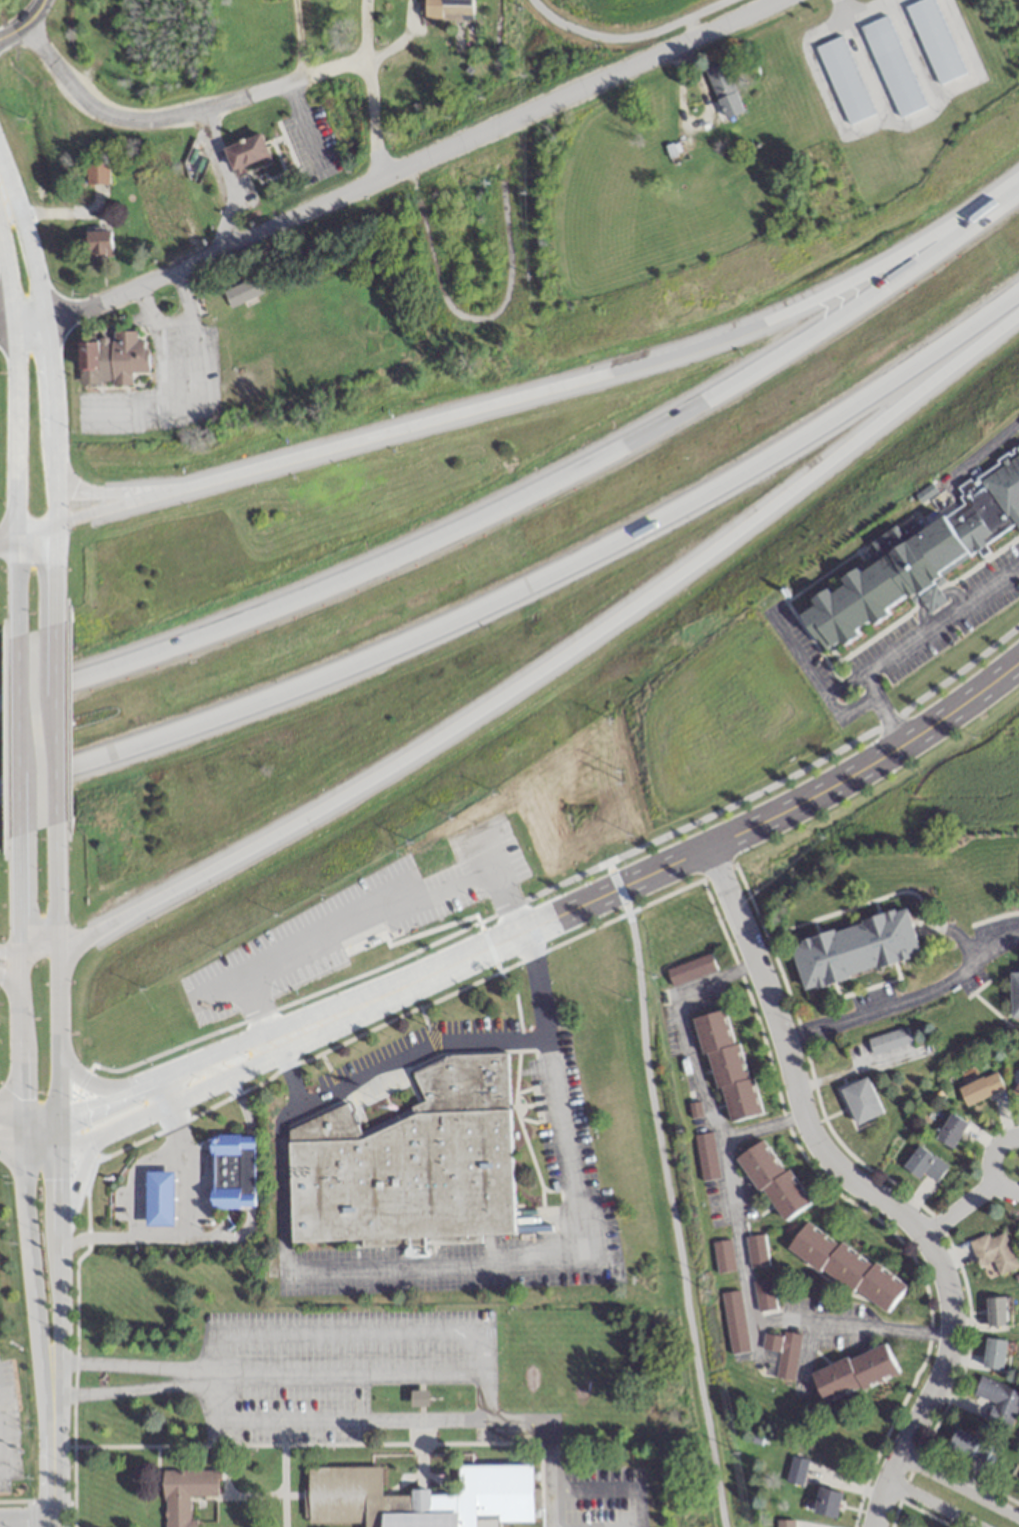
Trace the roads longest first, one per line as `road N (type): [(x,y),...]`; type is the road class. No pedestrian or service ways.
road 1 (motorway): [(56,946),(137,914),(394,769),(611,625),(1018,308)]
road 2 (motorway): [(0,786),(259,708),(558,579),(1018,306)]
road 3 (motorway): [(965,233),(522,492),(233,618),(0,697)]
road 4 (motorway): [(965,233),(717,346),(161,495)]
road 5 (residential): [(43,320),(204,256),(769,0)]
road 6 (residential): [(711,845),(773,1008),(811,1138),(842,1172),(926,1235),(943,1274),(945,1354),(871,1526)]
road 7 (secondary): [(614,888),(930,729),(1018,658)]
road 8 (residential): [(22,25),(85,102),(141,121),(365,61)]
road 9 (primary): [(22,1153),(52,1513)]
road 10 (primary): [(52,1513),(59,1154)]
road 11 (secondary): [(54,522),(43,320),(0,173)]
road 12 (secondary): [(0,244),(14,376),(15,535)]
road 13 (secondary): [(517,930),(272,1041)]
road 14 (secondary): [(59,1154),(254,1059),(272,1041)]
road 15 (primary): [(53,820),(52,622)]
road 16 (primary): [(16,637),(19,831)]
road 17 (residential): [(368,0),(377,179)]
road 18 (primary): [(19,831),(19,1001)]
road 19 (secondary): [(272,1041),(248,1041),(121,1091)]
road 20 (primary): [(19,1001),(22,1153)]
road 21 (residential): [(1018,1517),(898,1456)]
road 22 (primary): [(56,946),(53,820)]

